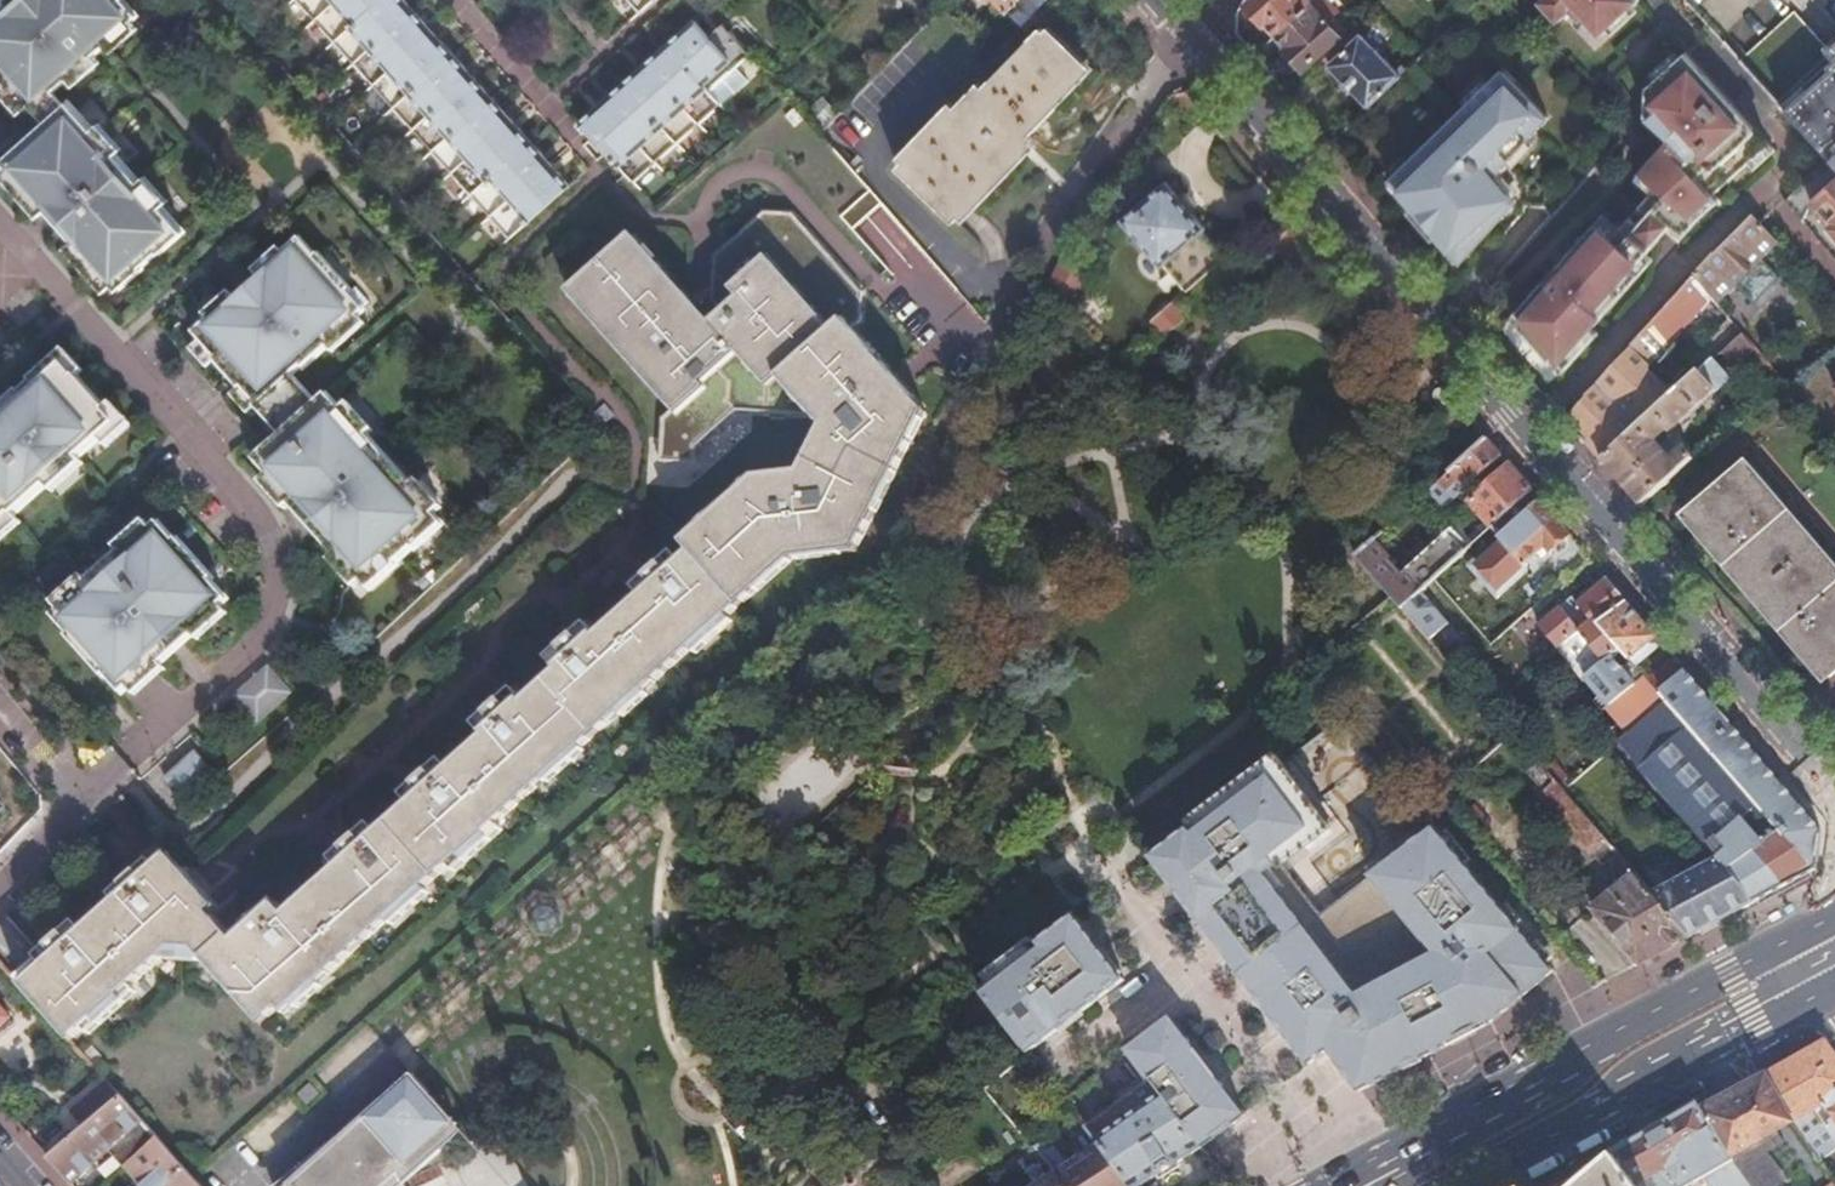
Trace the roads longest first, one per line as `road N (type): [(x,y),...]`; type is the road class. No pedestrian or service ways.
road 1 (residential): [(1834,808),(1182,39)]
road 2 (residential): [(954,430),(1059,226),(1145,78),(1182,39)]
road 3 (primary): [(1795,935),(1401,1160)]
road 4 (primary): [(1460,1185),(1827,992)]
road 5 (residential): [(440,3),(536,106),(629,30)]
road 6 (residential): [(0,686),(62,757),(75,805),(0,884)]

